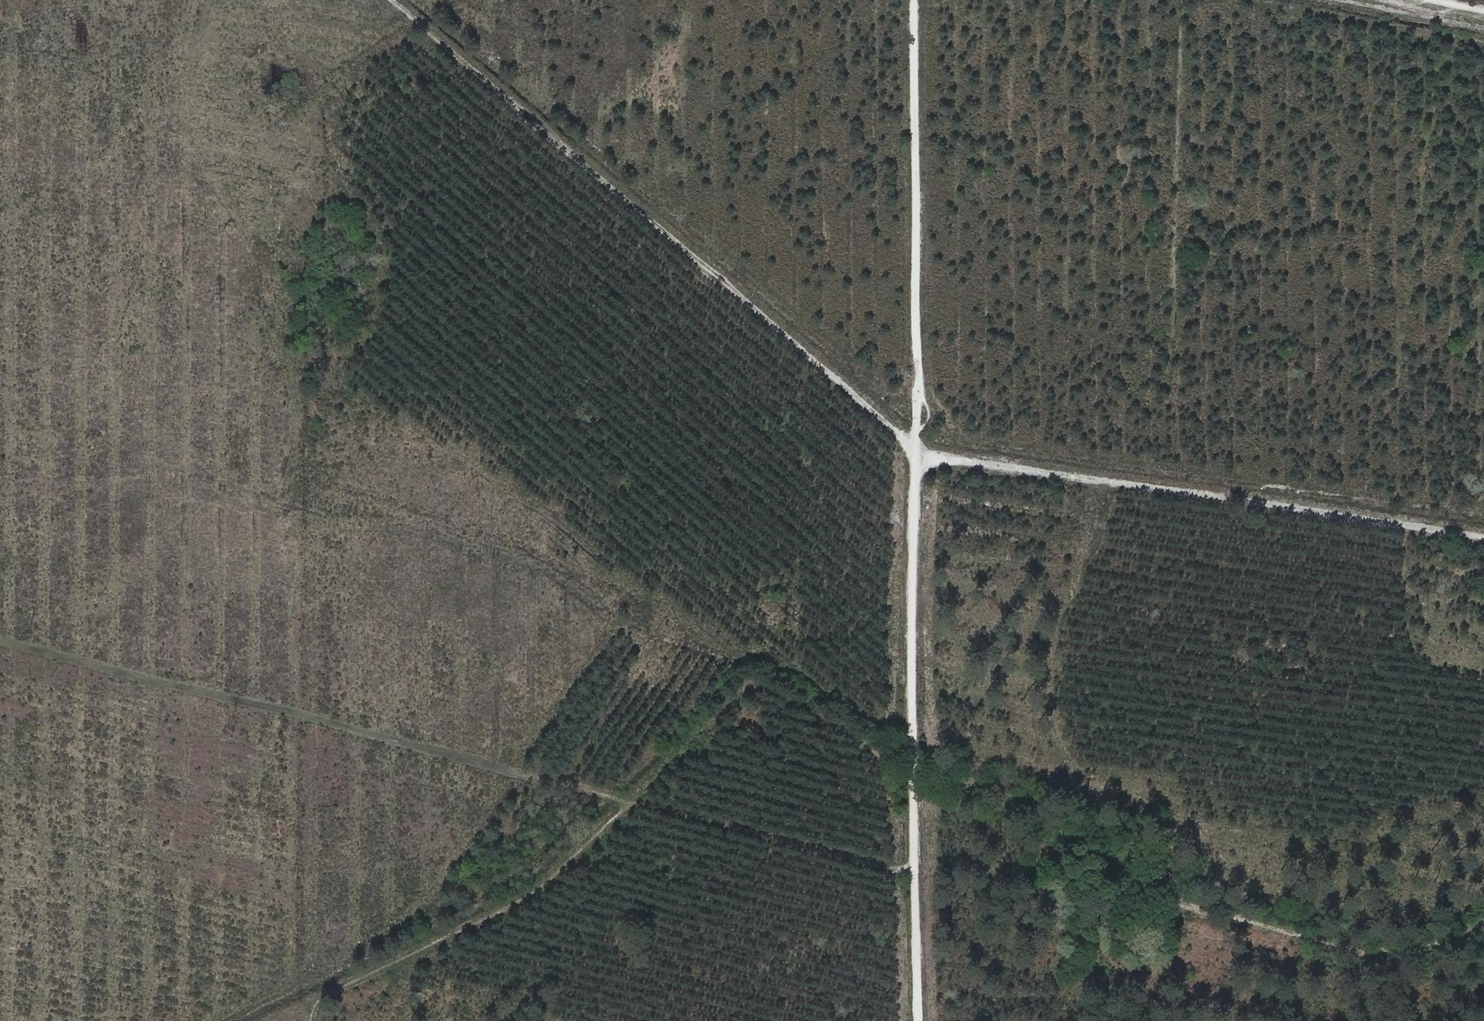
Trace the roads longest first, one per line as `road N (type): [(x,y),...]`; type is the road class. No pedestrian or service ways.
road 1 (track): [(918,1020),(912,679),(922,0)]
road 2 (track): [(400,0),(920,454)]

